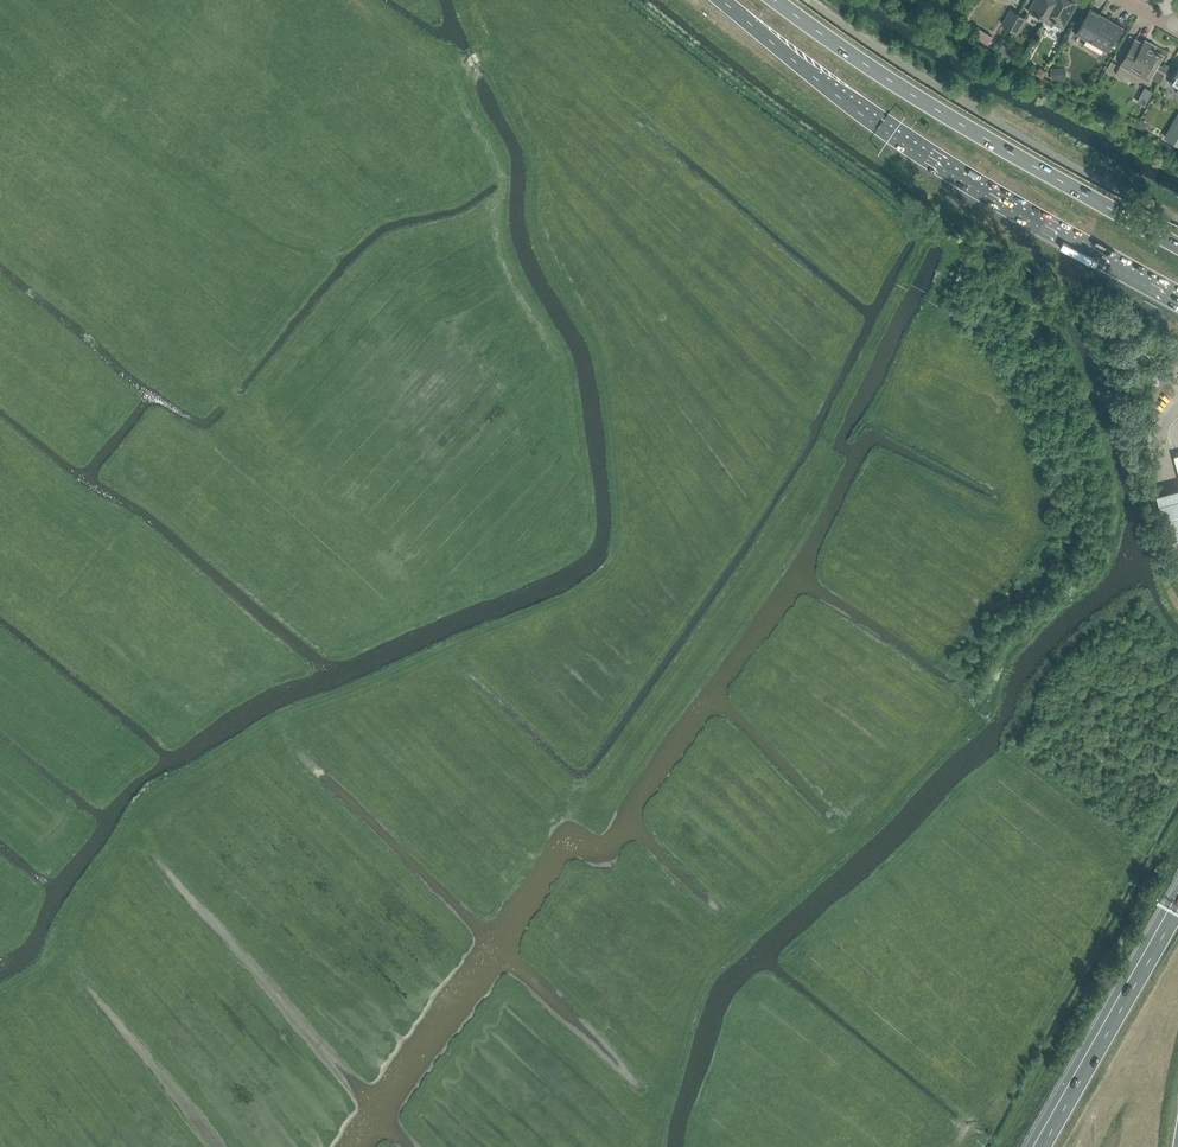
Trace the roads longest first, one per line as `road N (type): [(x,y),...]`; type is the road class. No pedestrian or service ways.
road 1 (trunk): [(722,0),(937,160),(1177,299)]
road 2 (trunk): [(1177,246),(889,80),(776,0)]
road 3 (motorway): [(1177,910),(1043,1146)]

